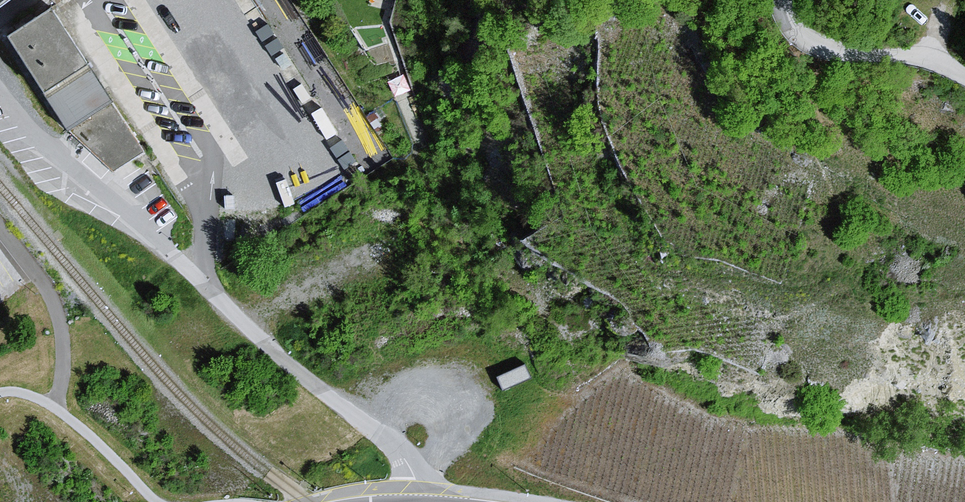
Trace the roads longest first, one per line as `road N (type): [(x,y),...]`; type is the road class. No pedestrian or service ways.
road 1 (motorway): [(0,472),(776,0)]
road 2 (motorway): [(532,0),(0,314)]
road 3 (residential): [(421,501),(403,455),(52,155),(0,98)]
road 4 (residential): [(788,0),(802,35),(846,54),(932,59),(964,74)]

